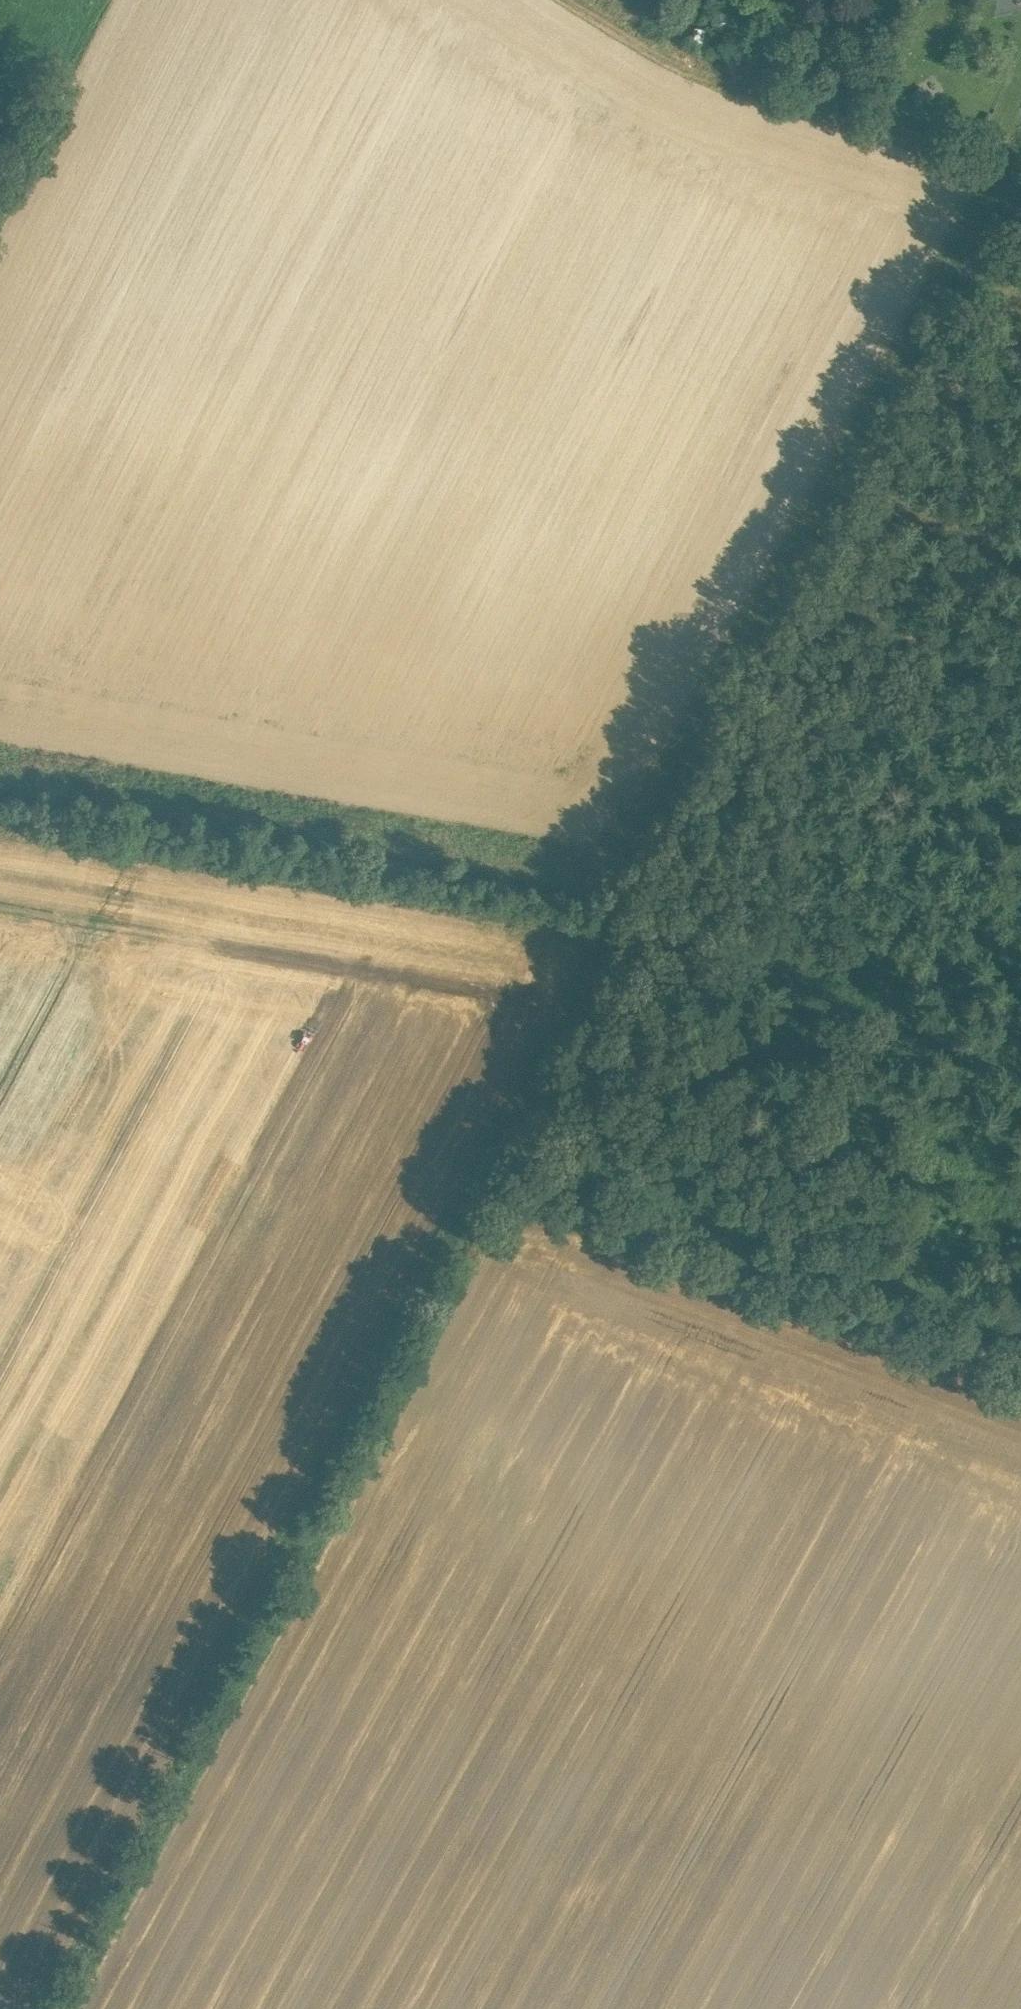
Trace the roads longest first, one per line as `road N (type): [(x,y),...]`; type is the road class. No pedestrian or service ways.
road 1 (track): [(1014,177),(647,47),(574,0)]

